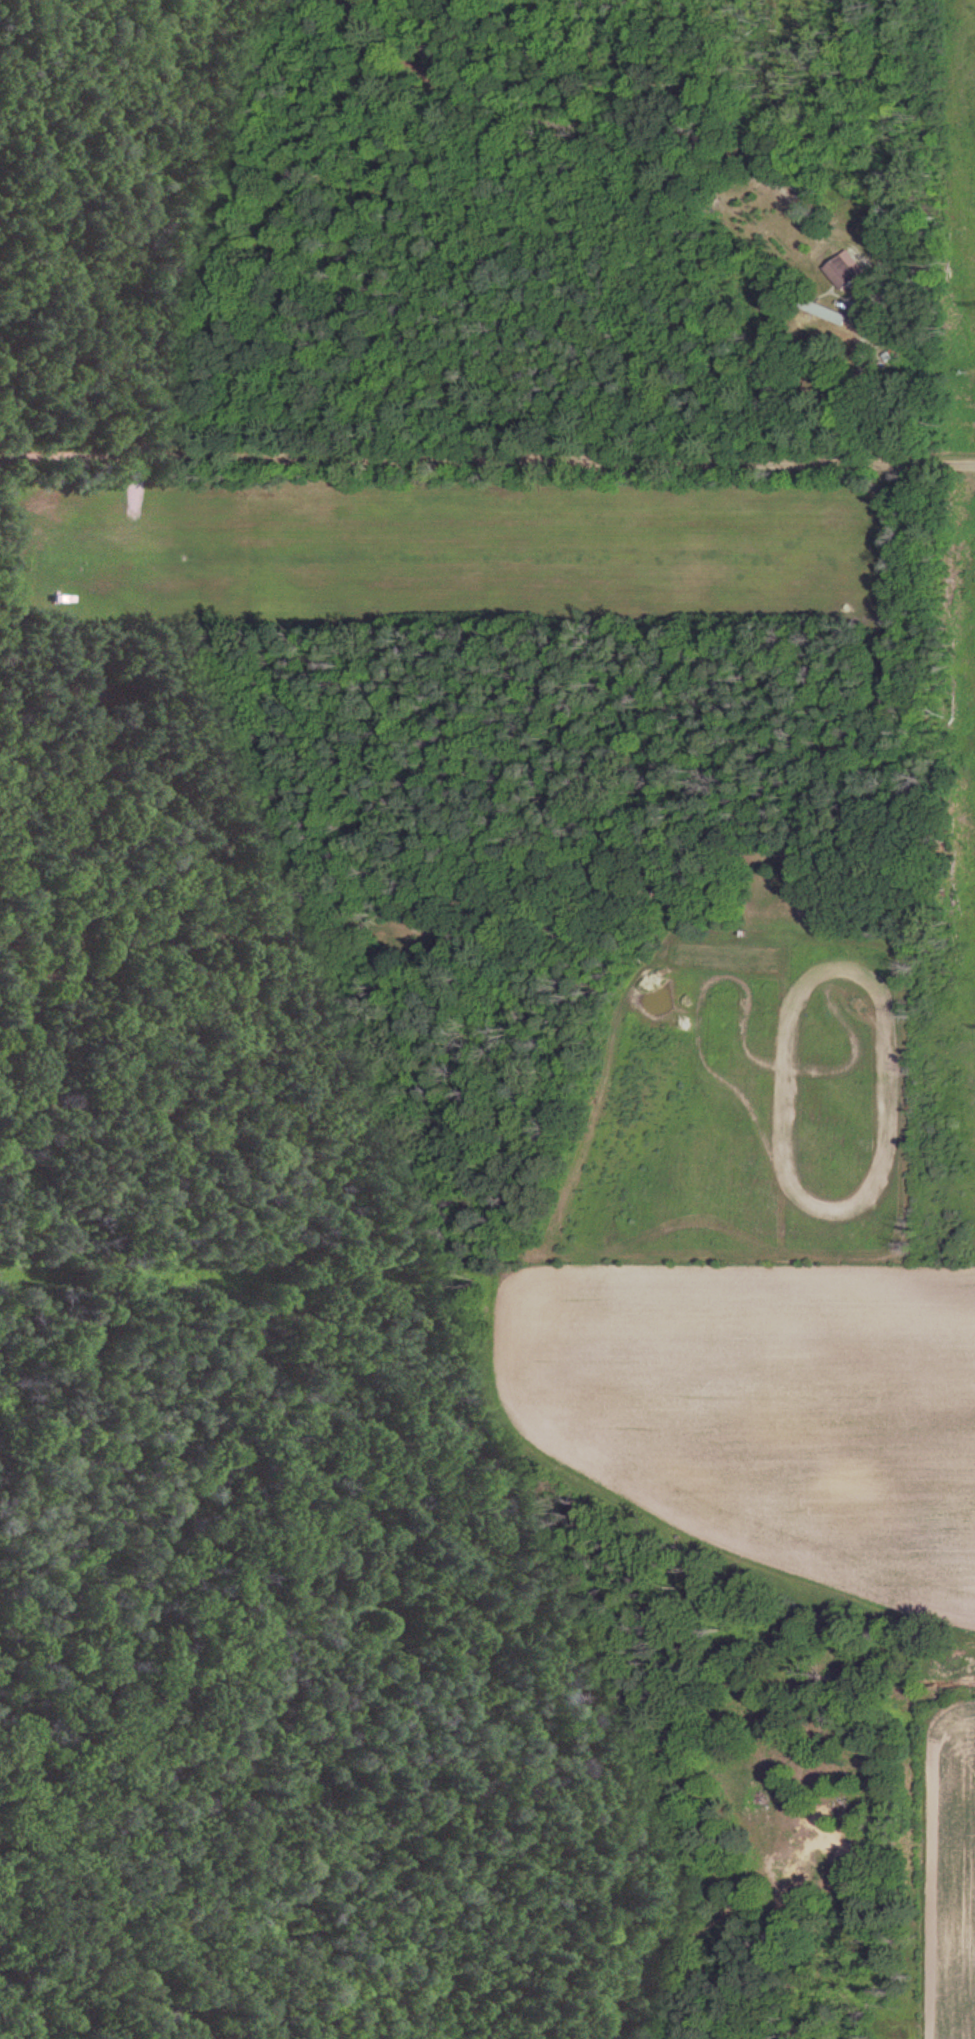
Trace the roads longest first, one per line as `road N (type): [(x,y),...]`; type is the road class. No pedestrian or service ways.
road 1 (residential): [(974,460),(0,468)]

